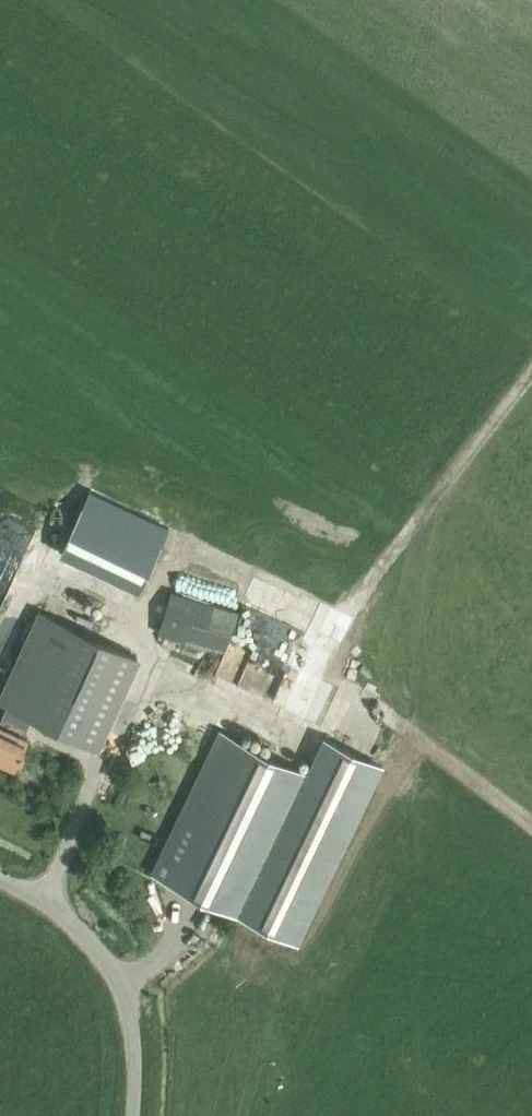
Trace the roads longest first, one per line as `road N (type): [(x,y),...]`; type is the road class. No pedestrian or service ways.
road 1 (unclassified): [(114,1115),(121,1009),(99,961),(0,896)]

